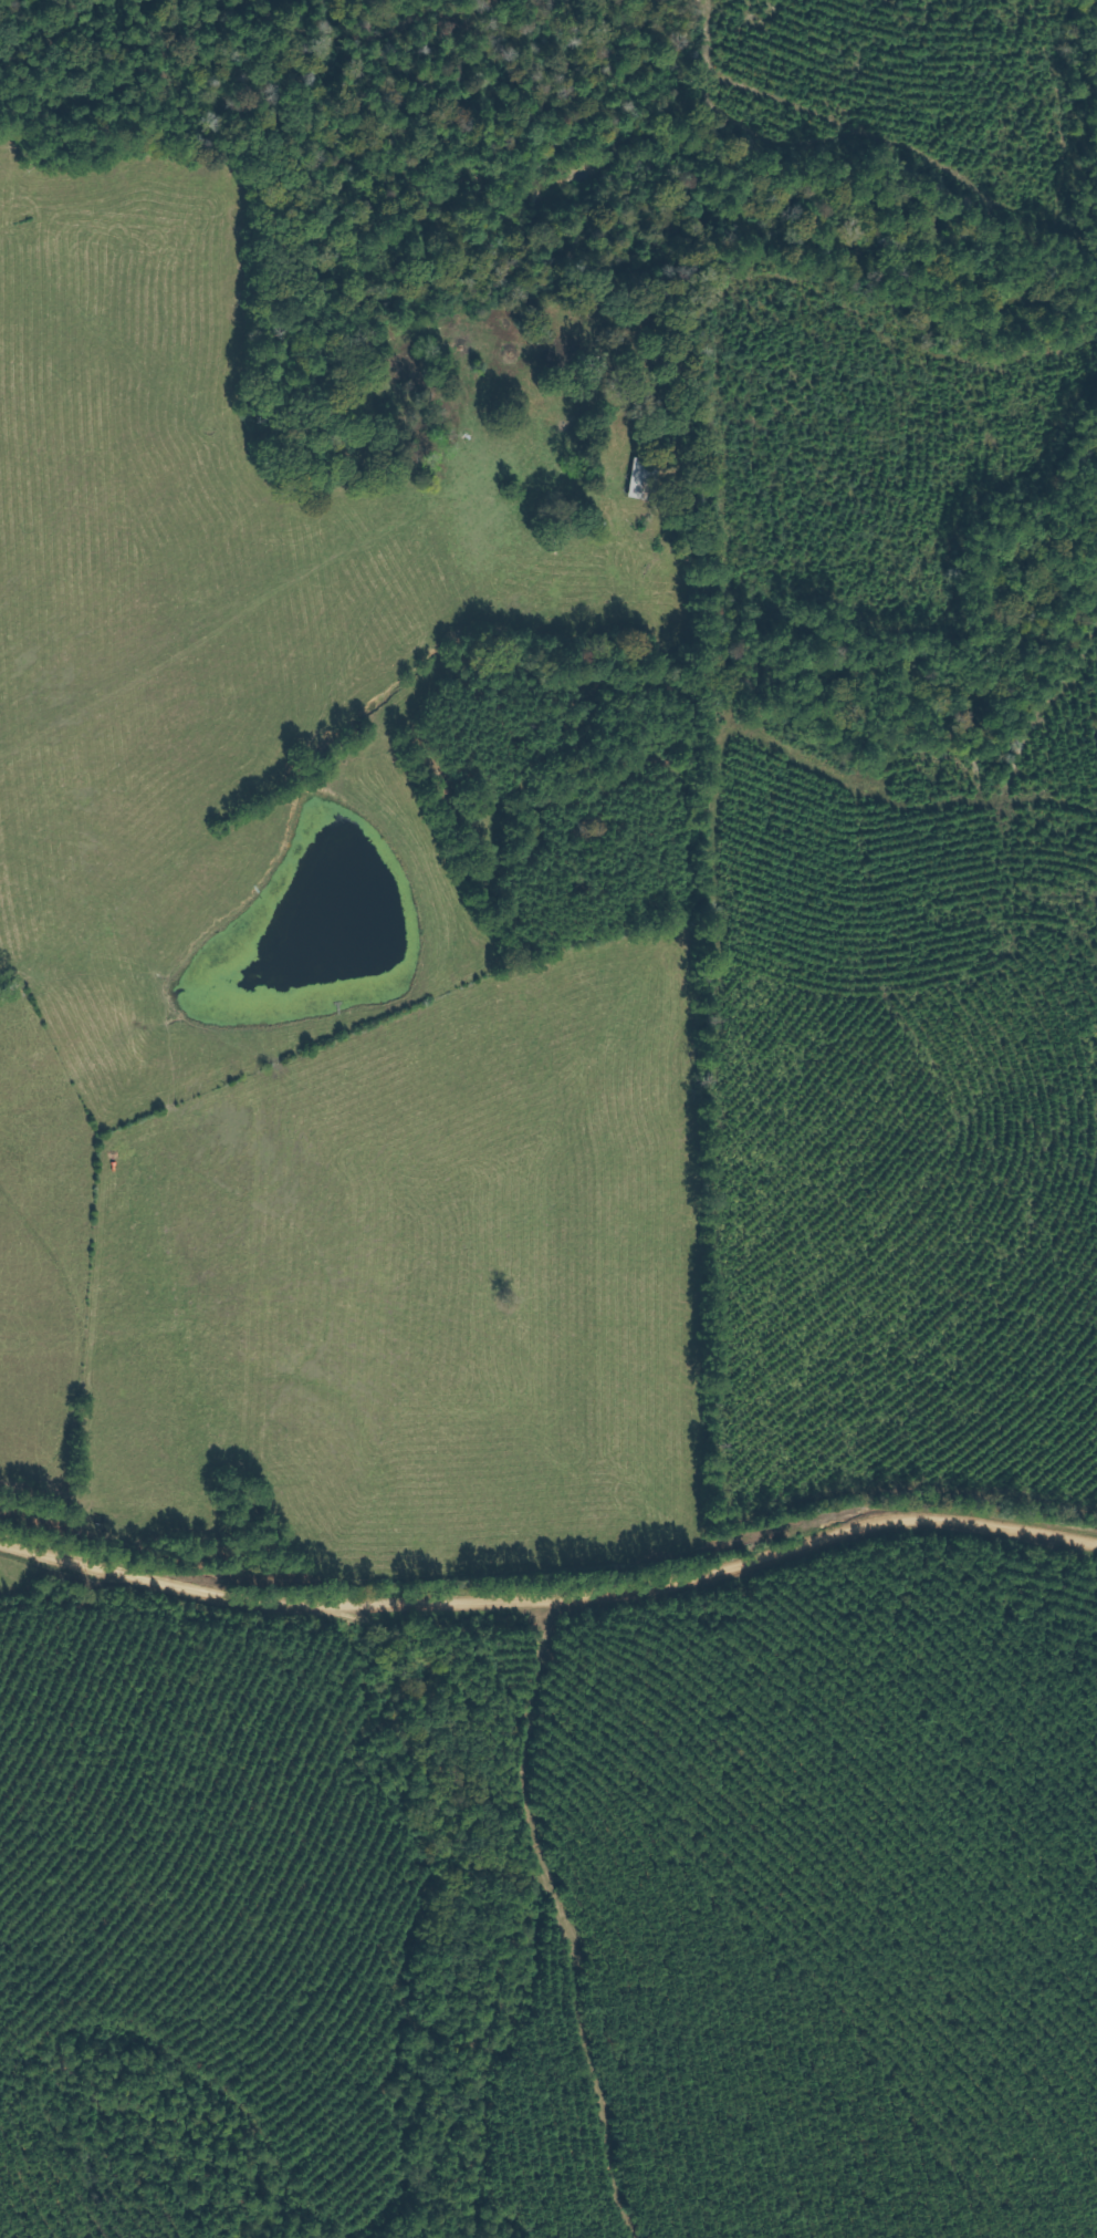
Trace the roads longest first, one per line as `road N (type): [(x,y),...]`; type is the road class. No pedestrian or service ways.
road 1 (residential): [(0,1542),(220,1597),(349,1608),(645,1591),(910,1520),(1096,1545)]

